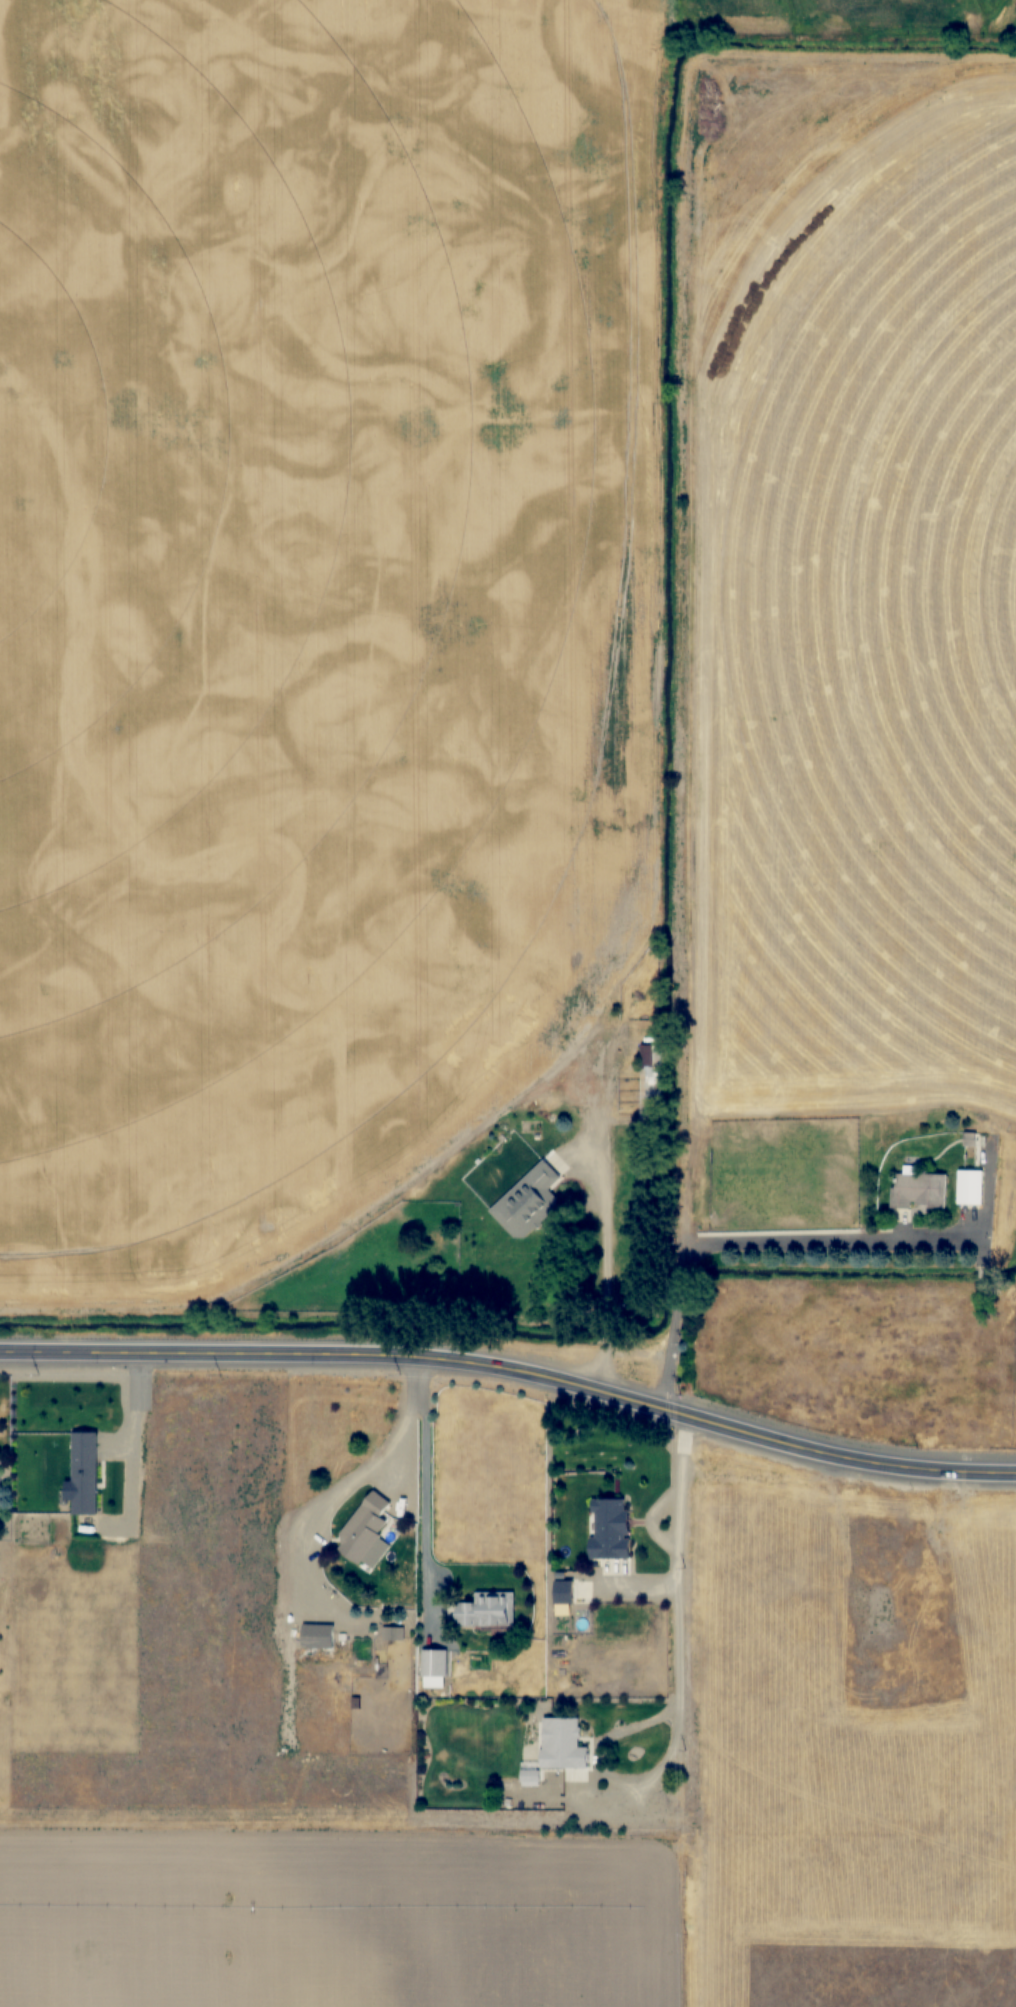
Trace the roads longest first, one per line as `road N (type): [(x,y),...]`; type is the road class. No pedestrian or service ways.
road 1 (secondary): [(1015,1471),(860,1461),(684,1412),(442,1360),(0,1353)]
road 2 (track): [(584,1389),(592,1354),(591,1015)]
road 3 (residential): [(684,1412),(682,1716)]

